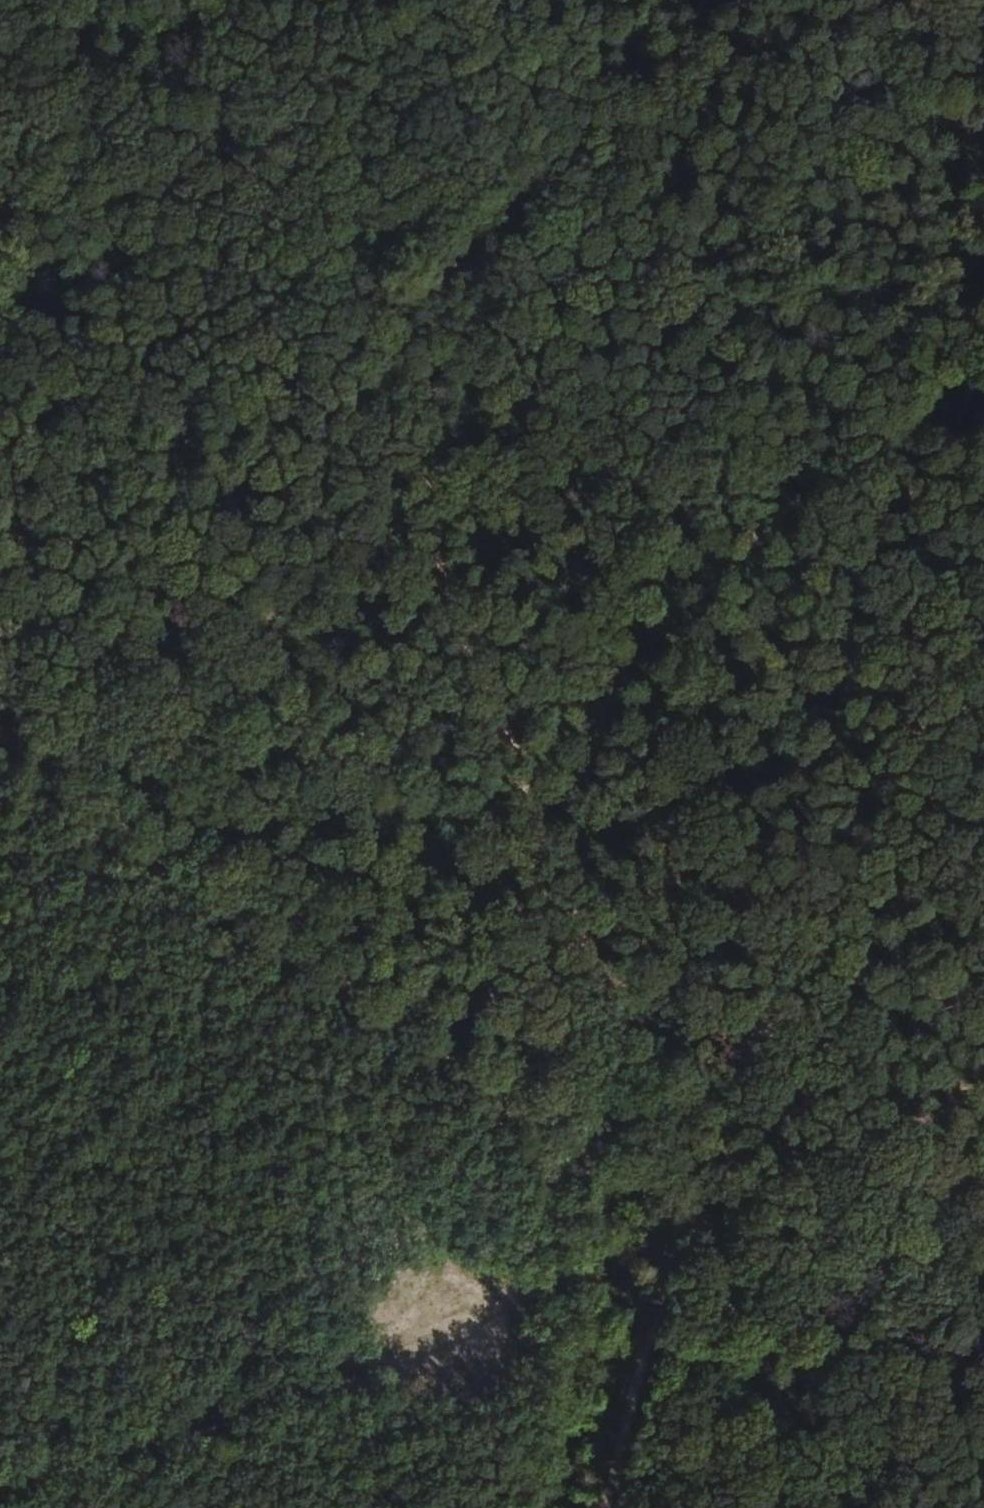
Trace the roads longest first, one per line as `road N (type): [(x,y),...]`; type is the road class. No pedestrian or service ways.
road 1 (track): [(684,1197),(465,630),(373,320)]
road 2 (track): [(684,1197),(598,1157),(506,1097),(89,802),(0,728)]
road 3 (track): [(660,1250),(0,1498)]
road 4 (track): [(373,320),(420,327),(635,483),(700,521),(752,538),(791,542),(893,500),(983,499)]
road 5 (track): [(704,0),(433,284),(373,320)]
road 6 (track): [(0,224),(144,248),(373,320)]
road 7 (track): [(684,1197),(824,1507)]
road 8 (track): [(604,1507),(660,1250),(684,1197)]

